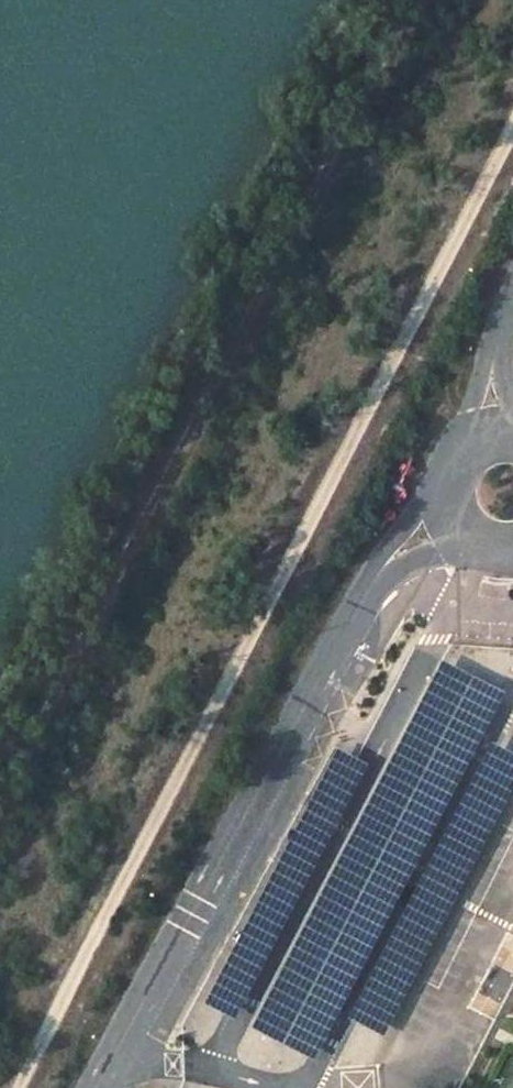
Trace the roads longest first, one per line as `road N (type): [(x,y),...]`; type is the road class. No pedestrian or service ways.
road 1 (track): [(19,1087),(512,125)]
road 2 (track): [(0,801),(411,0)]
road 3 (unclassified): [(98,1087),(388,560),(450,530)]
road 4 (unclassified): [(491,423),(453,446),(442,465),(437,487),(450,530)]
road 5 (unclassified): [(491,423),(497,338),(512,306)]

